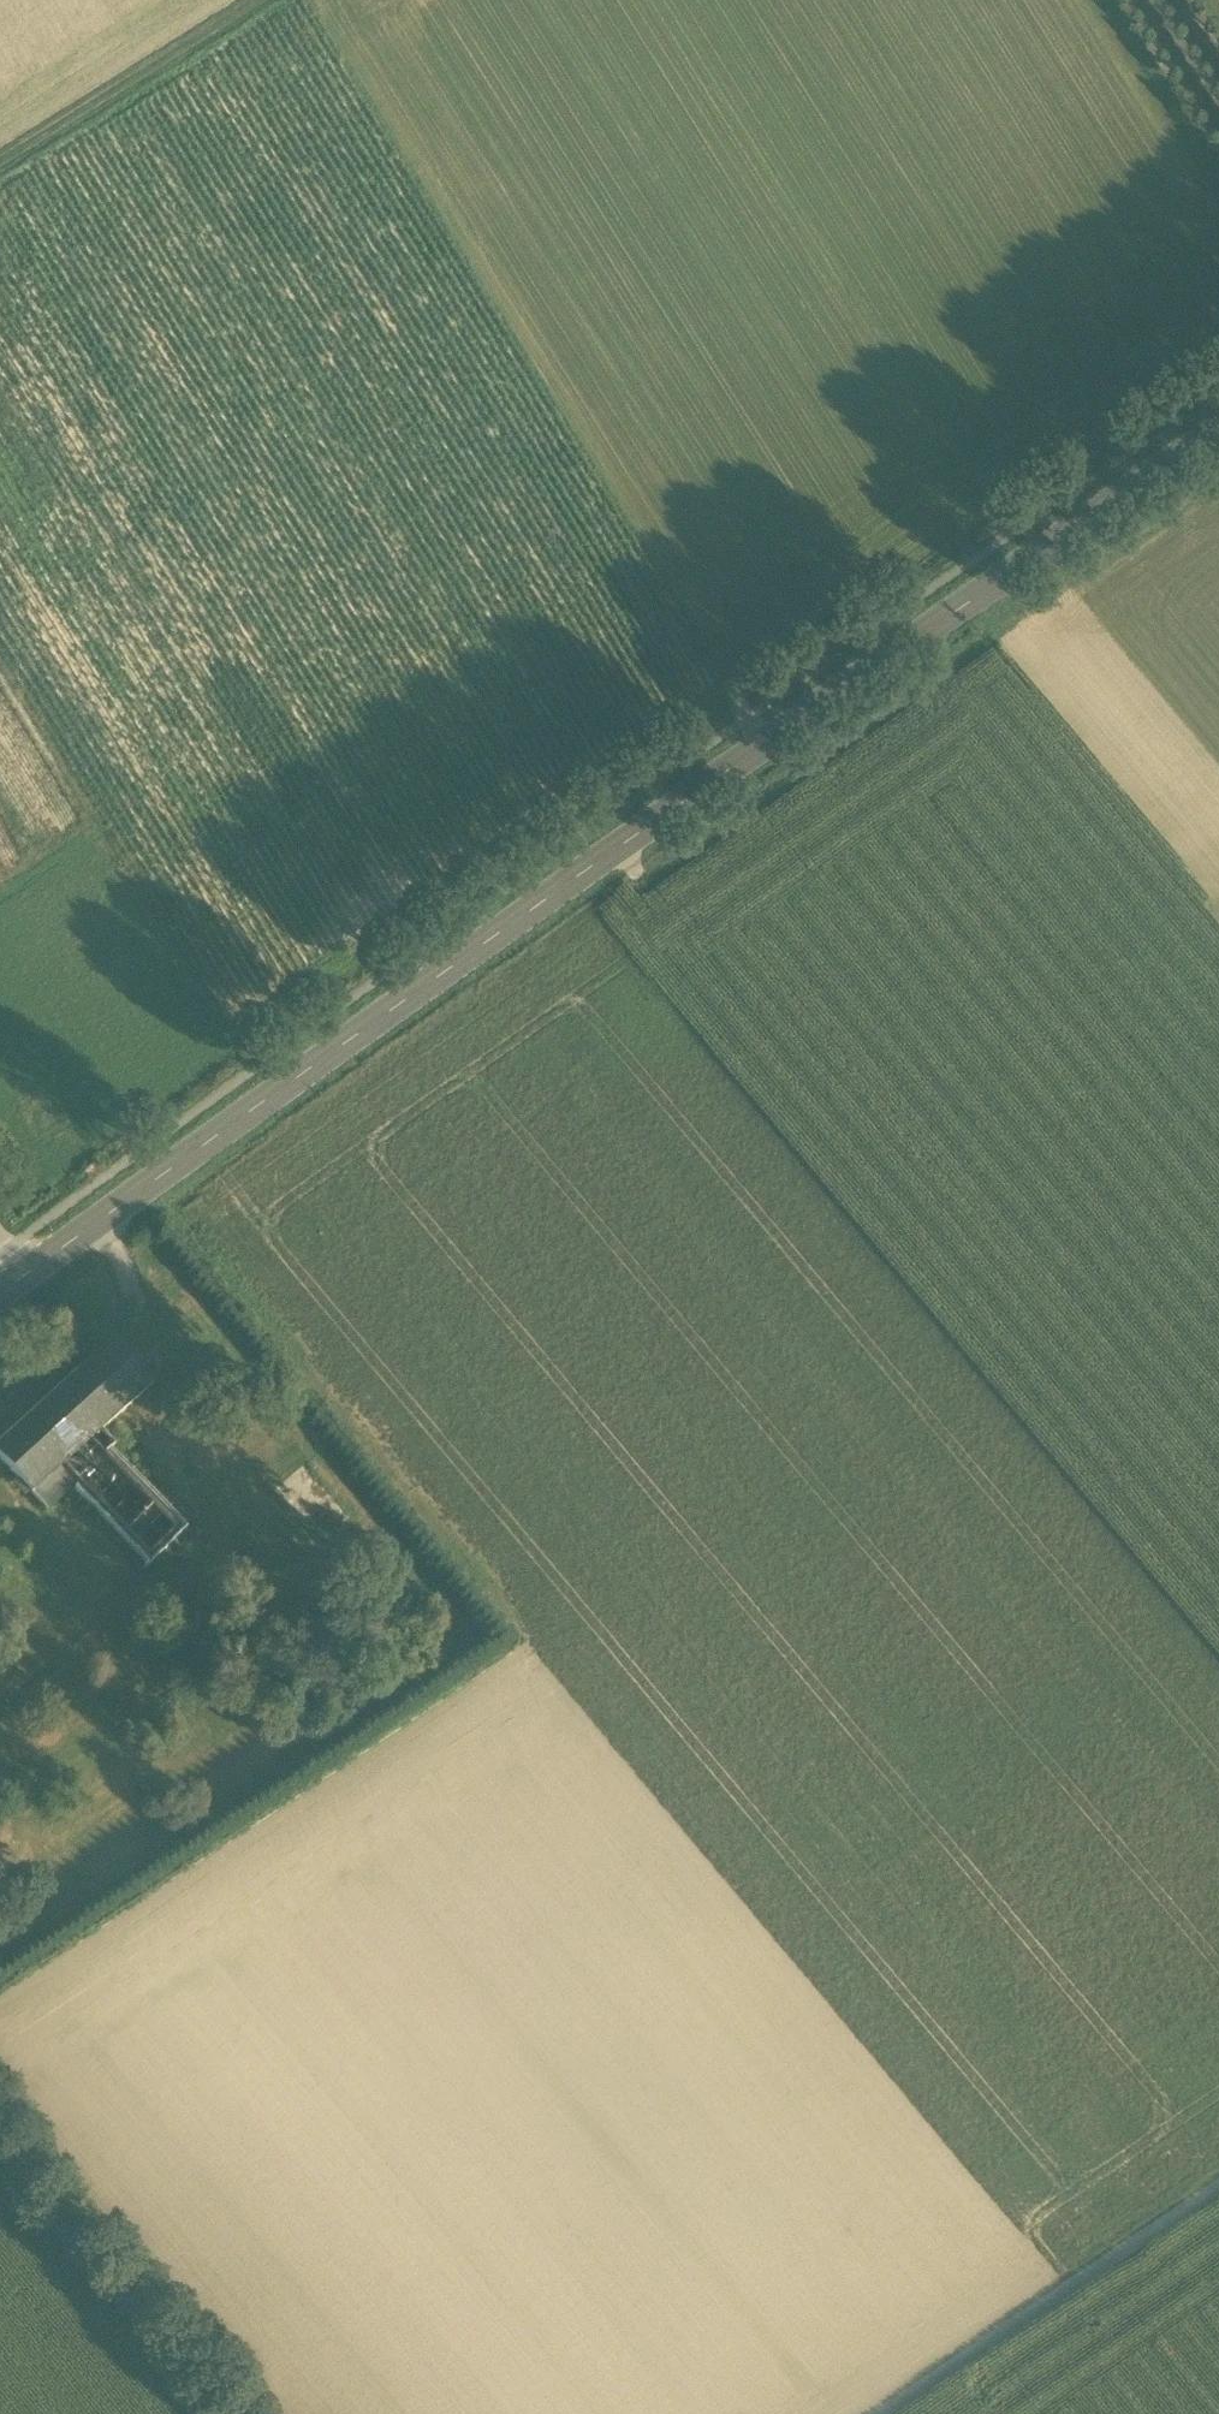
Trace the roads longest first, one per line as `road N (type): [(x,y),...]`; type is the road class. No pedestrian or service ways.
road 1 (tertiary): [(0,1293),(1218,432)]
road 2 (track): [(1218,2188),(882,2413)]
road 3 (track): [(214,2413),(0,2158)]
road 4 (track): [(249,0),(0,156)]

